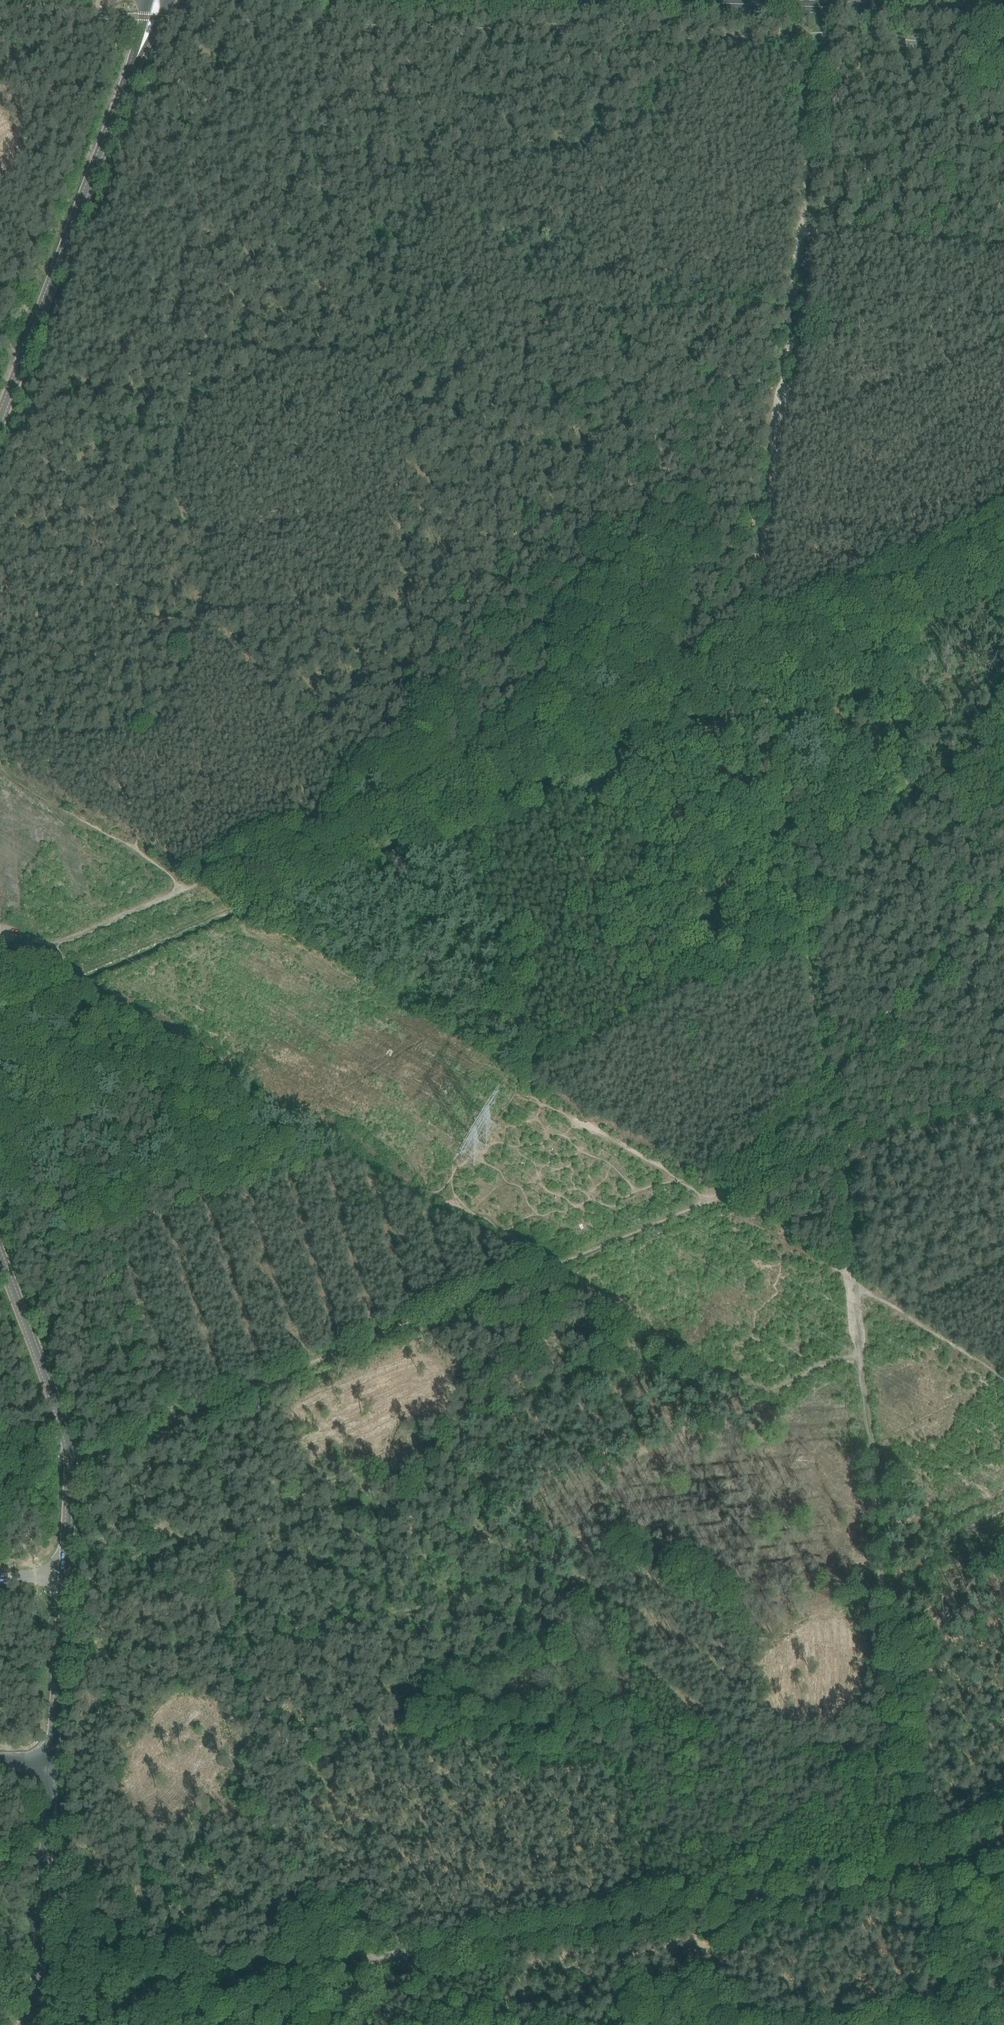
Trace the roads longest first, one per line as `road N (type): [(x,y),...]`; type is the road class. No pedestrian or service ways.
road 1 (tertiary): [(33,2024),(71,1460),(0,1258)]
road 2 (track): [(713,1199),(71,1460)]
road 3 (track): [(785,314),(715,307),(630,339),(552,306),(511,324),(460,365),(424,369),(308,358),(181,423)]
road 4 (track): [(668,1919),(39,2014)]
road 5 (track): [(918,1878),(856,1282)]
road 6 (track): [(755,646),(359,810)]
road 7 (secondary): [(597,0),(1003,15)]
road 8 (tertiary): [(0,413),(145,39)]
road 9 (track): [(359,810),(49,944),(0,935)]
road 10 (track): [(785,314),(755,646)]
road 11 (track): [(181,423),(115,392),(12,380),(6,347),(15,302),(0,295)]
road 12 (track): [(1003,543),(755,646)]
road 13 (track): [(918,1878),(668,1919)]
road 14 (track): [(1003,240),(949,231),(792,233)]
road 15 (track): [(815,31),(792,233)]
road 16 (track): [(837,1157),(1003,1118)]
road 17 (track): [(943,2024),(918,1878)]
road 18 (track): [(837,1157),(713,1199)]
road 19 (track): [(856,1282),(837,1157)]

